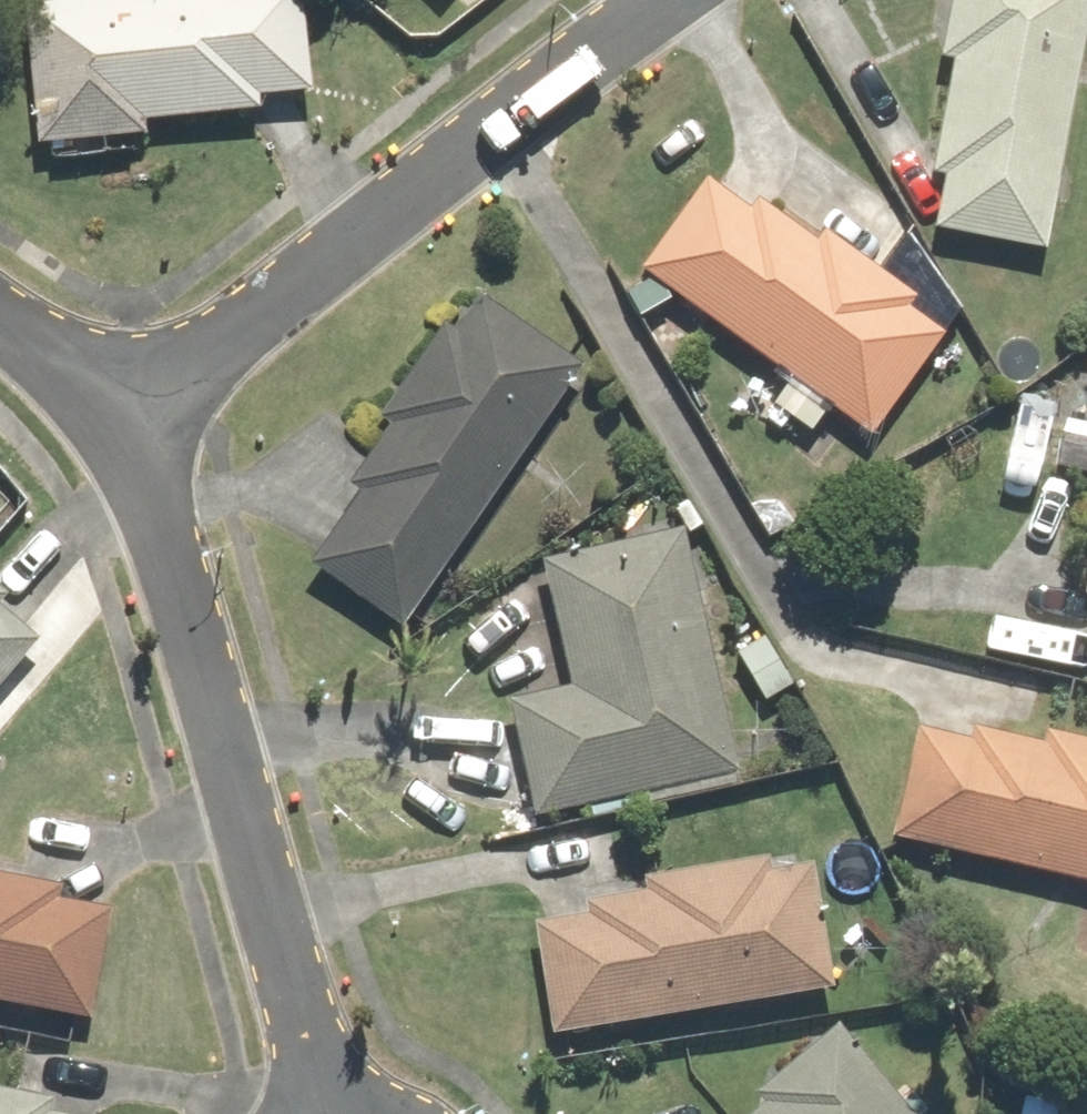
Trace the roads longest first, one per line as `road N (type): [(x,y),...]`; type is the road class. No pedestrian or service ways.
road 1 (residential): [(128,435),(335,1113)]
road 2 (residential): [(128,435),(509,120),(676,0)]
road 3 (residential): [(0,317),(61,361),(128,435)]

